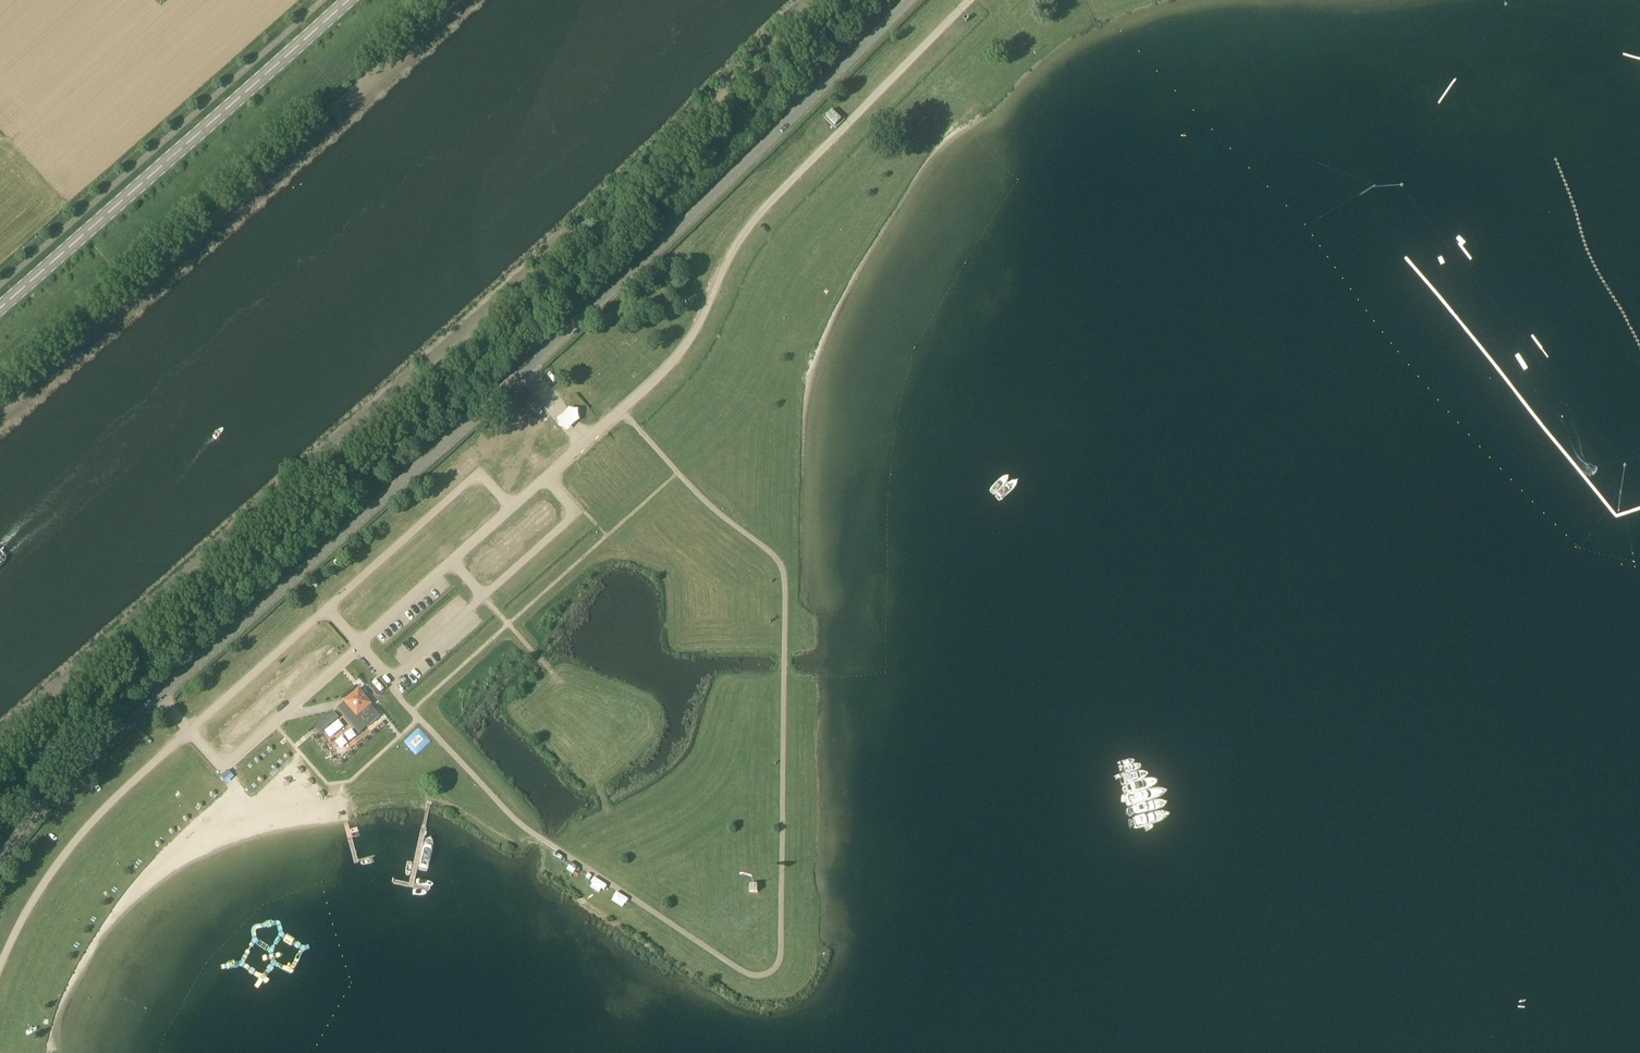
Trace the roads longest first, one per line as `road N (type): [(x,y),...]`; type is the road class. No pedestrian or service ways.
road 1 (unclassified): [(0,857),(60,787),(523,372),(909,0)]
road 2 (secondary): [(0,309),(349,0)]

